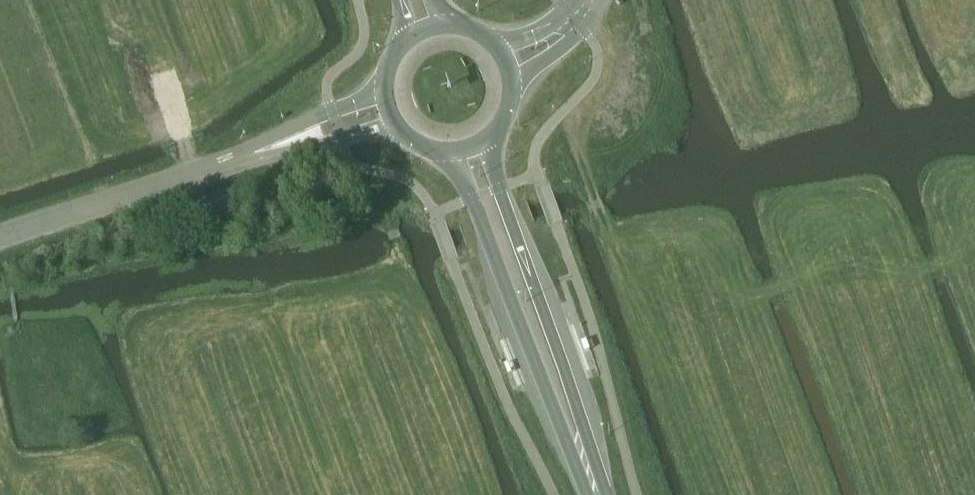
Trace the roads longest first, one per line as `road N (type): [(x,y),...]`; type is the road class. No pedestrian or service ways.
road 1 (primary): [(450,153),(564,437),(596,492)]
road 2 (primary): [(596,492),(585,430),(484,143)]
road 3 (tertiary): [(0,237),(257,153)]
road 4 (tertiary): [(257,153),(395,126)]
road 5 (tertiary): [(383,92),(257,153)]

